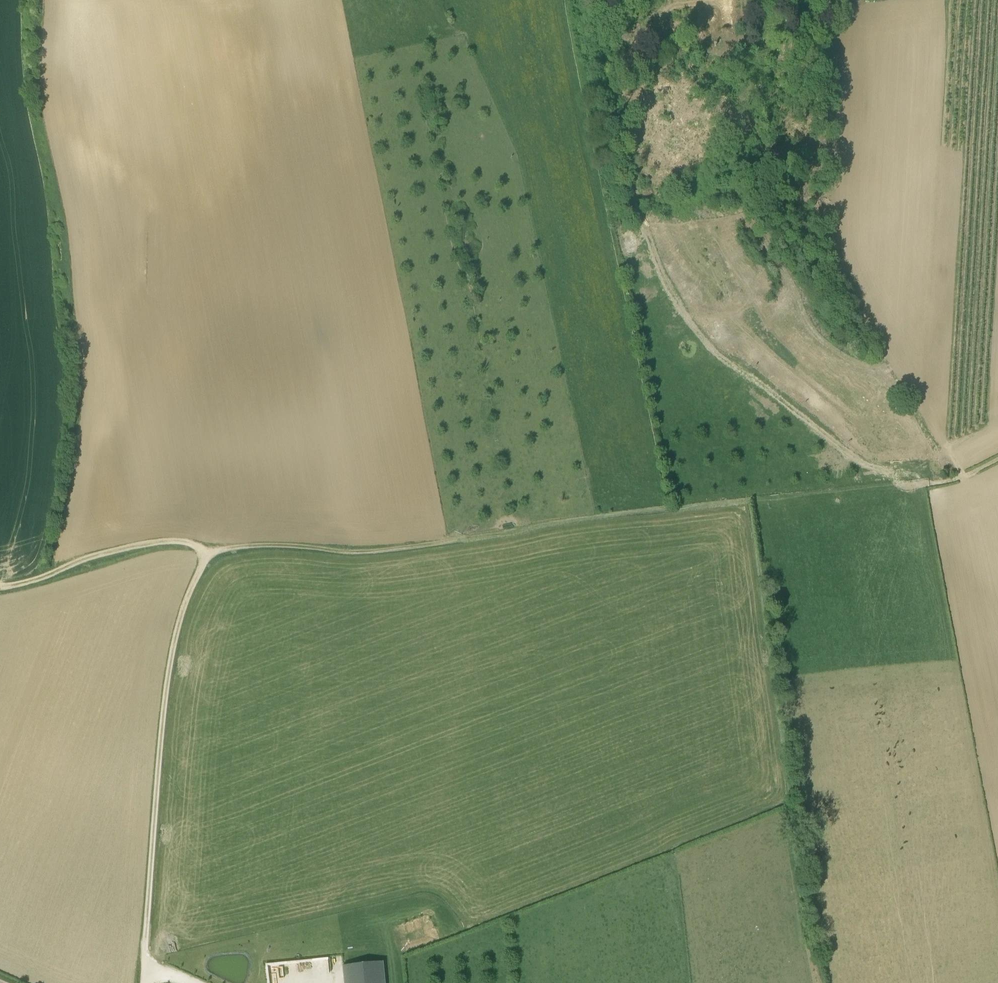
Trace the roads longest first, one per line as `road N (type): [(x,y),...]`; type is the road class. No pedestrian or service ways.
road 1 (track): [(210,553),(177,634),(165,709),(144,982)]
road 2 (track): [(514,533),(371,552),(263,545),(210,553)]
road 3 (track): [(210,553),(184,542),(139,545),(0,588)]

